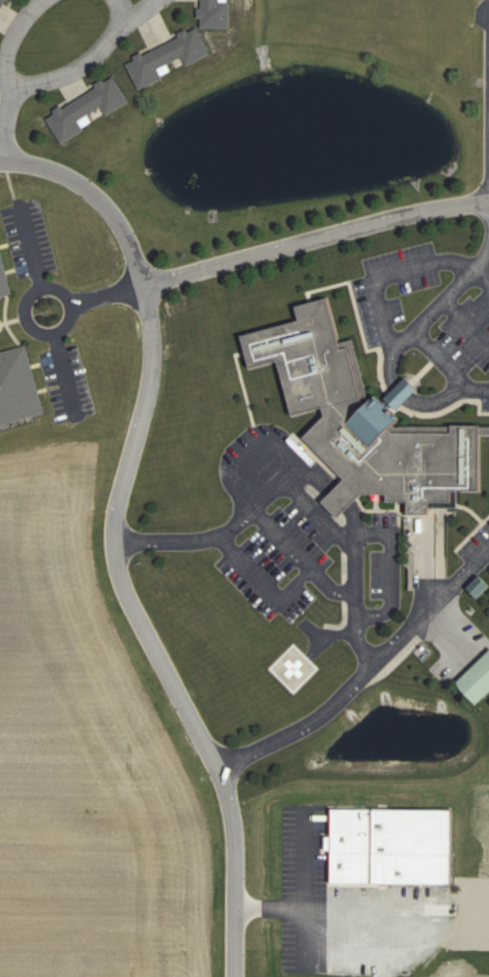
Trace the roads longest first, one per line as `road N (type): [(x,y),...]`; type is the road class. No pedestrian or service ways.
road 1 (residential): [(147,284),(149,392),(114,539),(120,576),(230,799),(235,976)]
road 2 (residential): [(147,284),(365,224),(488,200)]
road 3 (residential): [(38,0),(6,54),(11,85),(74,73),(127,19),(118,0)]
road 4 (residential): [(0,160),(65,170),(94,193),(118,218),(147,284)]

